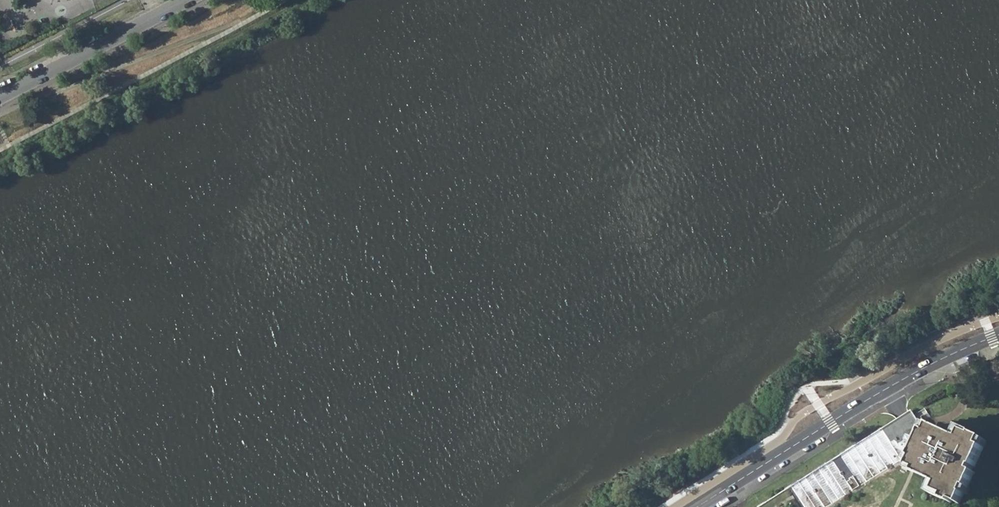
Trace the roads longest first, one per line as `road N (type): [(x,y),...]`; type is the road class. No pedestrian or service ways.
road 1 (secondary): [(699,506),(886,388),(998,334)]
road 2 (residential): [(0,96),(185,0)]

